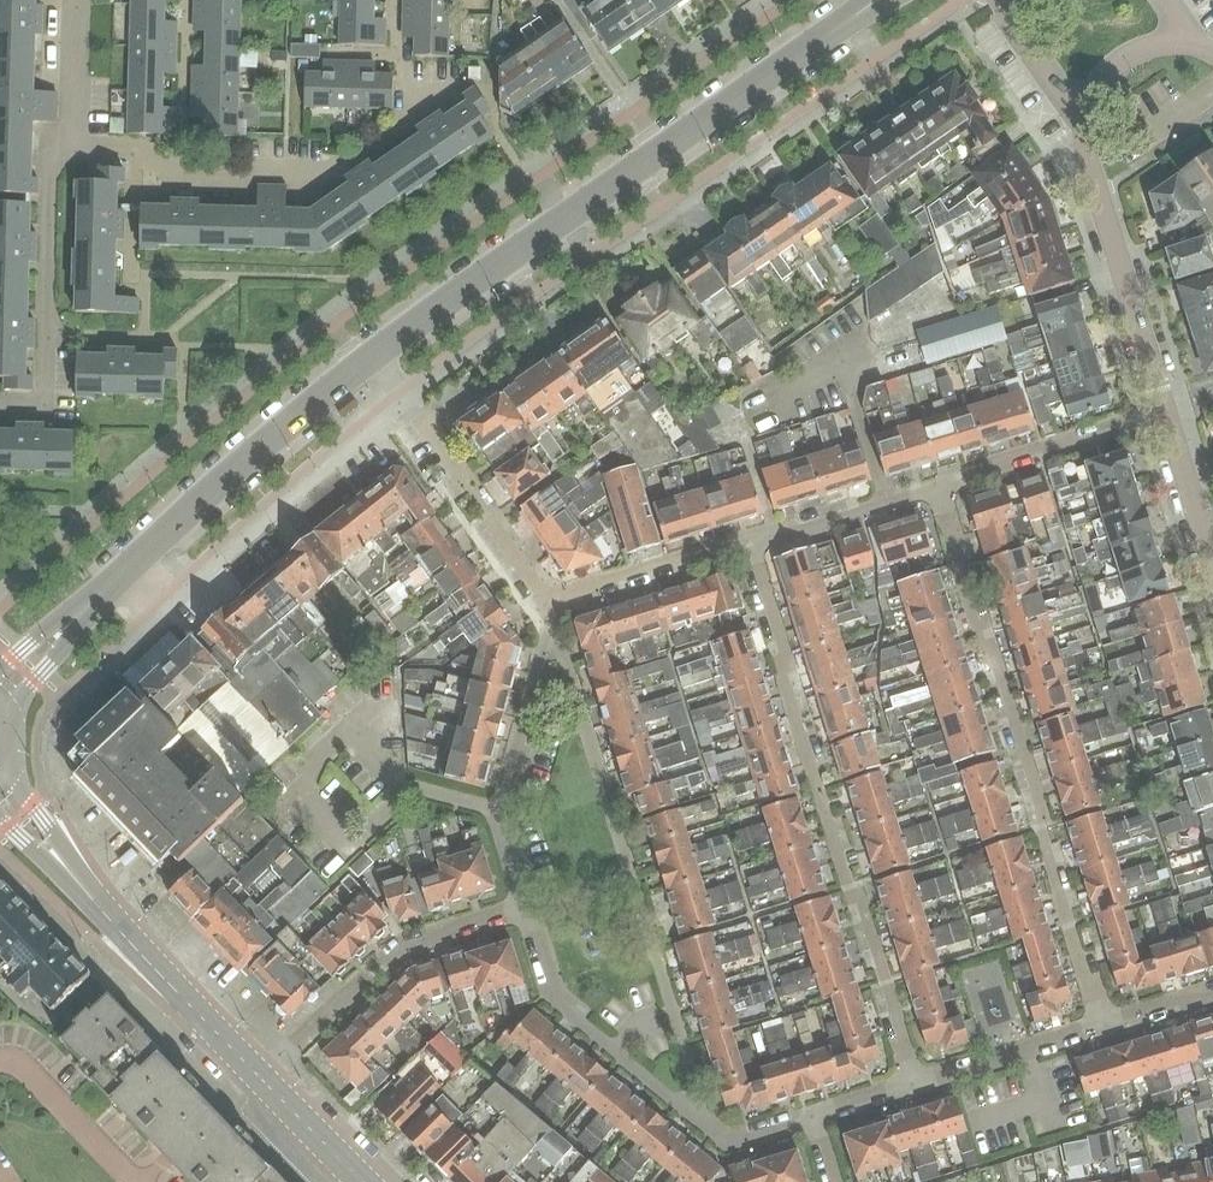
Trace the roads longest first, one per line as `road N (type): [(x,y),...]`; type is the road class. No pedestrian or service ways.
road 1 (residential): [(917,1080),(787,690),(788,666),(750,539)]
road 2 (residential): [(1099,1023),(939,490)]
road 3 (secondary): [(373,355),(793,59)]
road 4 (residential): [(451,92),(338,170),(267,168),(244,183),(198,182),(142,148),(72,146)]
road 5 (residential): [(740,1143),(725,1140),(558,1005),(525,908)]
road 6 (residential): [(72,146),(48,163),(44,406),(0,405)]
road 7 (residential): [(525,908),(498,817),(553,605)]
road 8 (secondary): [(141,555),(373,355)]
road 9 (residential): [(1167,417),(1085,128)]
road 10 (residential): [(525,908),(402,947),(297,1045)]
road 11 (residential): [(939,490),(968,471),(1040,448),(1069,447),(1167,417)]
road 12 (secondary): [(11,735),(22,696),(141,555)]
road 13 (tertiary): [(259,1076),(108,915)]
road 14 (residential): [(553,605),(573,591),(750,539)]
road 15 (residential): [(750,539),(939,490)]
road 16 (residential): [(917,1080),(940,1081),(1014,1058),(1099,1023)]
road 17 (tertiary): [(108,915),(32,805),(9,757)]
road 18 (secondary): [(141,555),(0,669)]
road 19 (residential): [(1085,128),(1096,89),(1123,60),(1161,45),(1200,47)]
road 20 (residential): [(1212,566),(1167,417)]
road 21 (residential): [(465,479),(373,355)]
road 22 (tertiary): [(363,1181),(259,1076)]
road 23 (residential): [(72,146),(76,0)]
road 24 (tertiary): [(0,820),(108,915)]
road 25 (residential): [(1085,128),(1009,19)]

